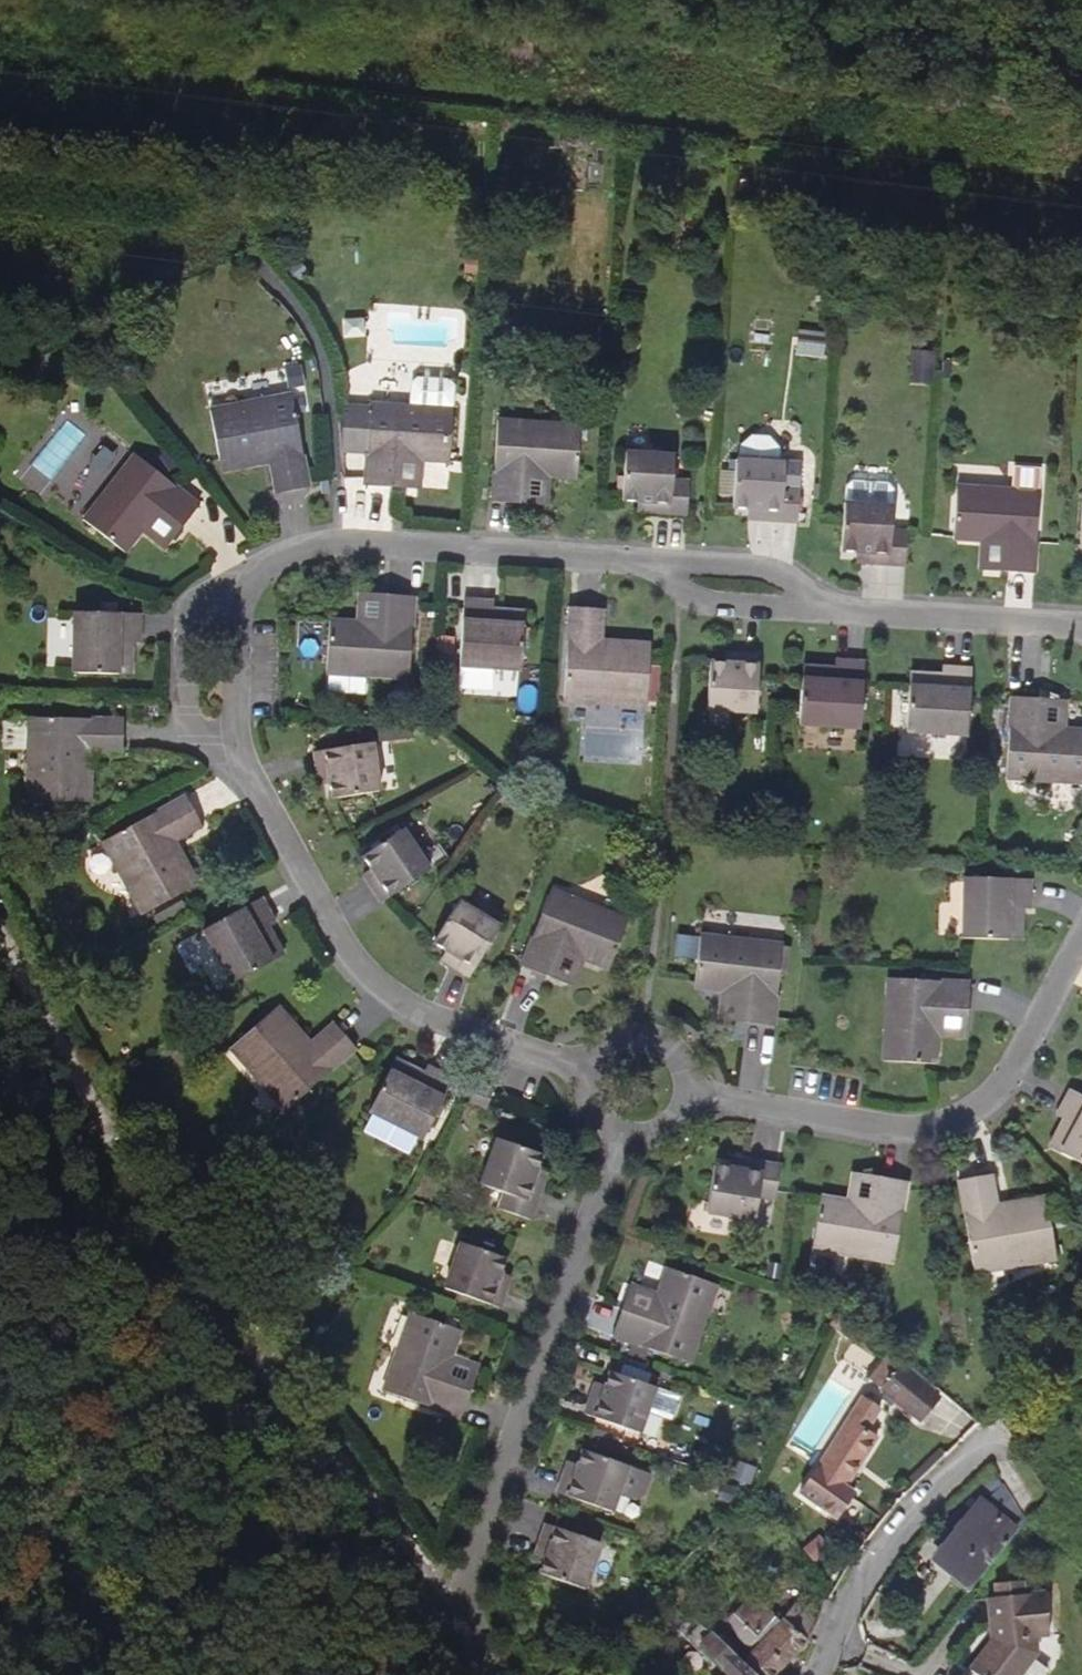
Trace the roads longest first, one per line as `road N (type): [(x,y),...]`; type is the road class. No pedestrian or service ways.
road 1 (residential): [(582,1069),(418,1012),(362,971),(251,783),(236,726),(244,601),(288,555),(337,542),(643,563)]
road 2 (unclassified): [(451,1623),(333,1495),(139,1222),(0,954)]
road 3 (residential): [(451,1623),(619,1140)]
road 4 (residential): [(1081,940),(1003,1091),(962,1118),(917,1132),(685,1103)]
road 5 (residential): [(814,1674),(838,1606),(903,1511),(999,1424)]
road 6 (residential): [(830,612),(1081,633)]
road 7 (residential): [(830,612),(774,569),(643,563)]
road 8 (residential): [(643,563),(692,600),(830,612)]
road 9 (residential): [(685,1103),(680,1062),(648,1036),(607,1041),(582,1069)]

